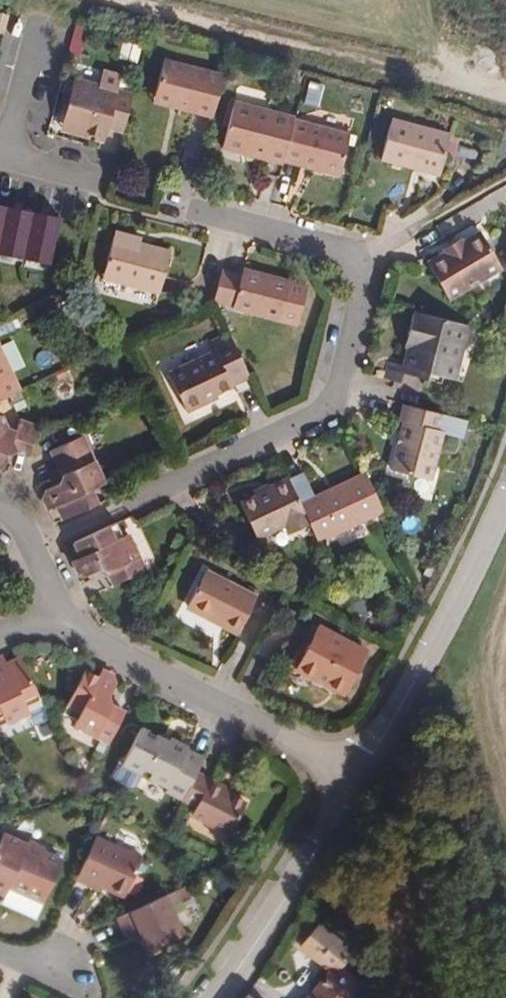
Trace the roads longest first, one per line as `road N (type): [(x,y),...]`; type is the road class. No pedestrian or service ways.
road 1 (residential): [(22,544),(323,411),(362,255),(189,208)]
road 2 (track): [(102,0),(505,88)]
road 3 (tertiary): [(346,779),(442,620),(505,478)]
road 4 (residential): [(346,779),(69,633),(53,615)]
road 5 (tertiary): [(214,997),(296,878),(346,779)]
road 6 (residential): [(11,161),(45,25)]

